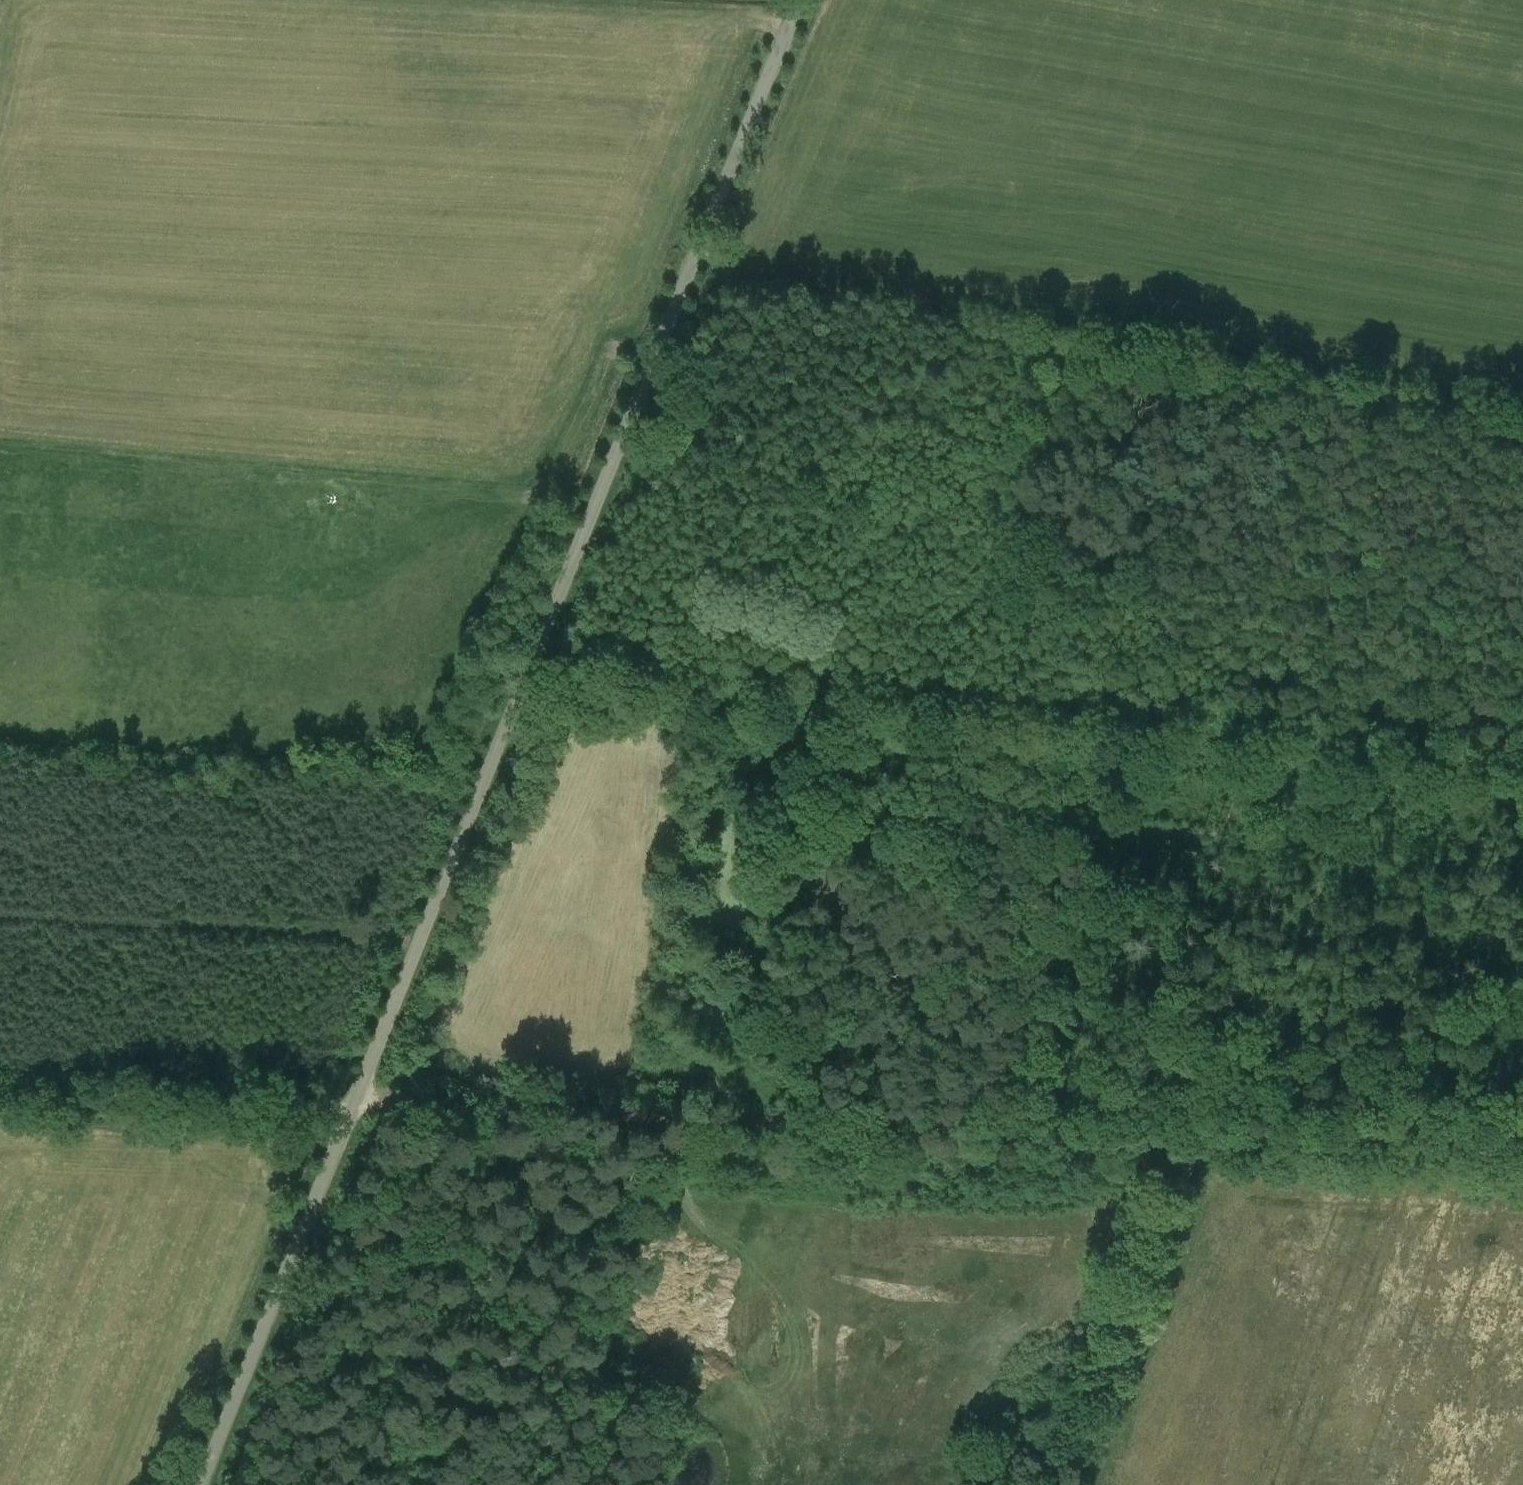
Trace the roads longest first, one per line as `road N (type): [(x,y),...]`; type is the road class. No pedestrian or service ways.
road 1 (unclassified): [(187,1484),(361,1038),(787,0)]
road 2 (track): [(0,1094),(1522,1150)]

